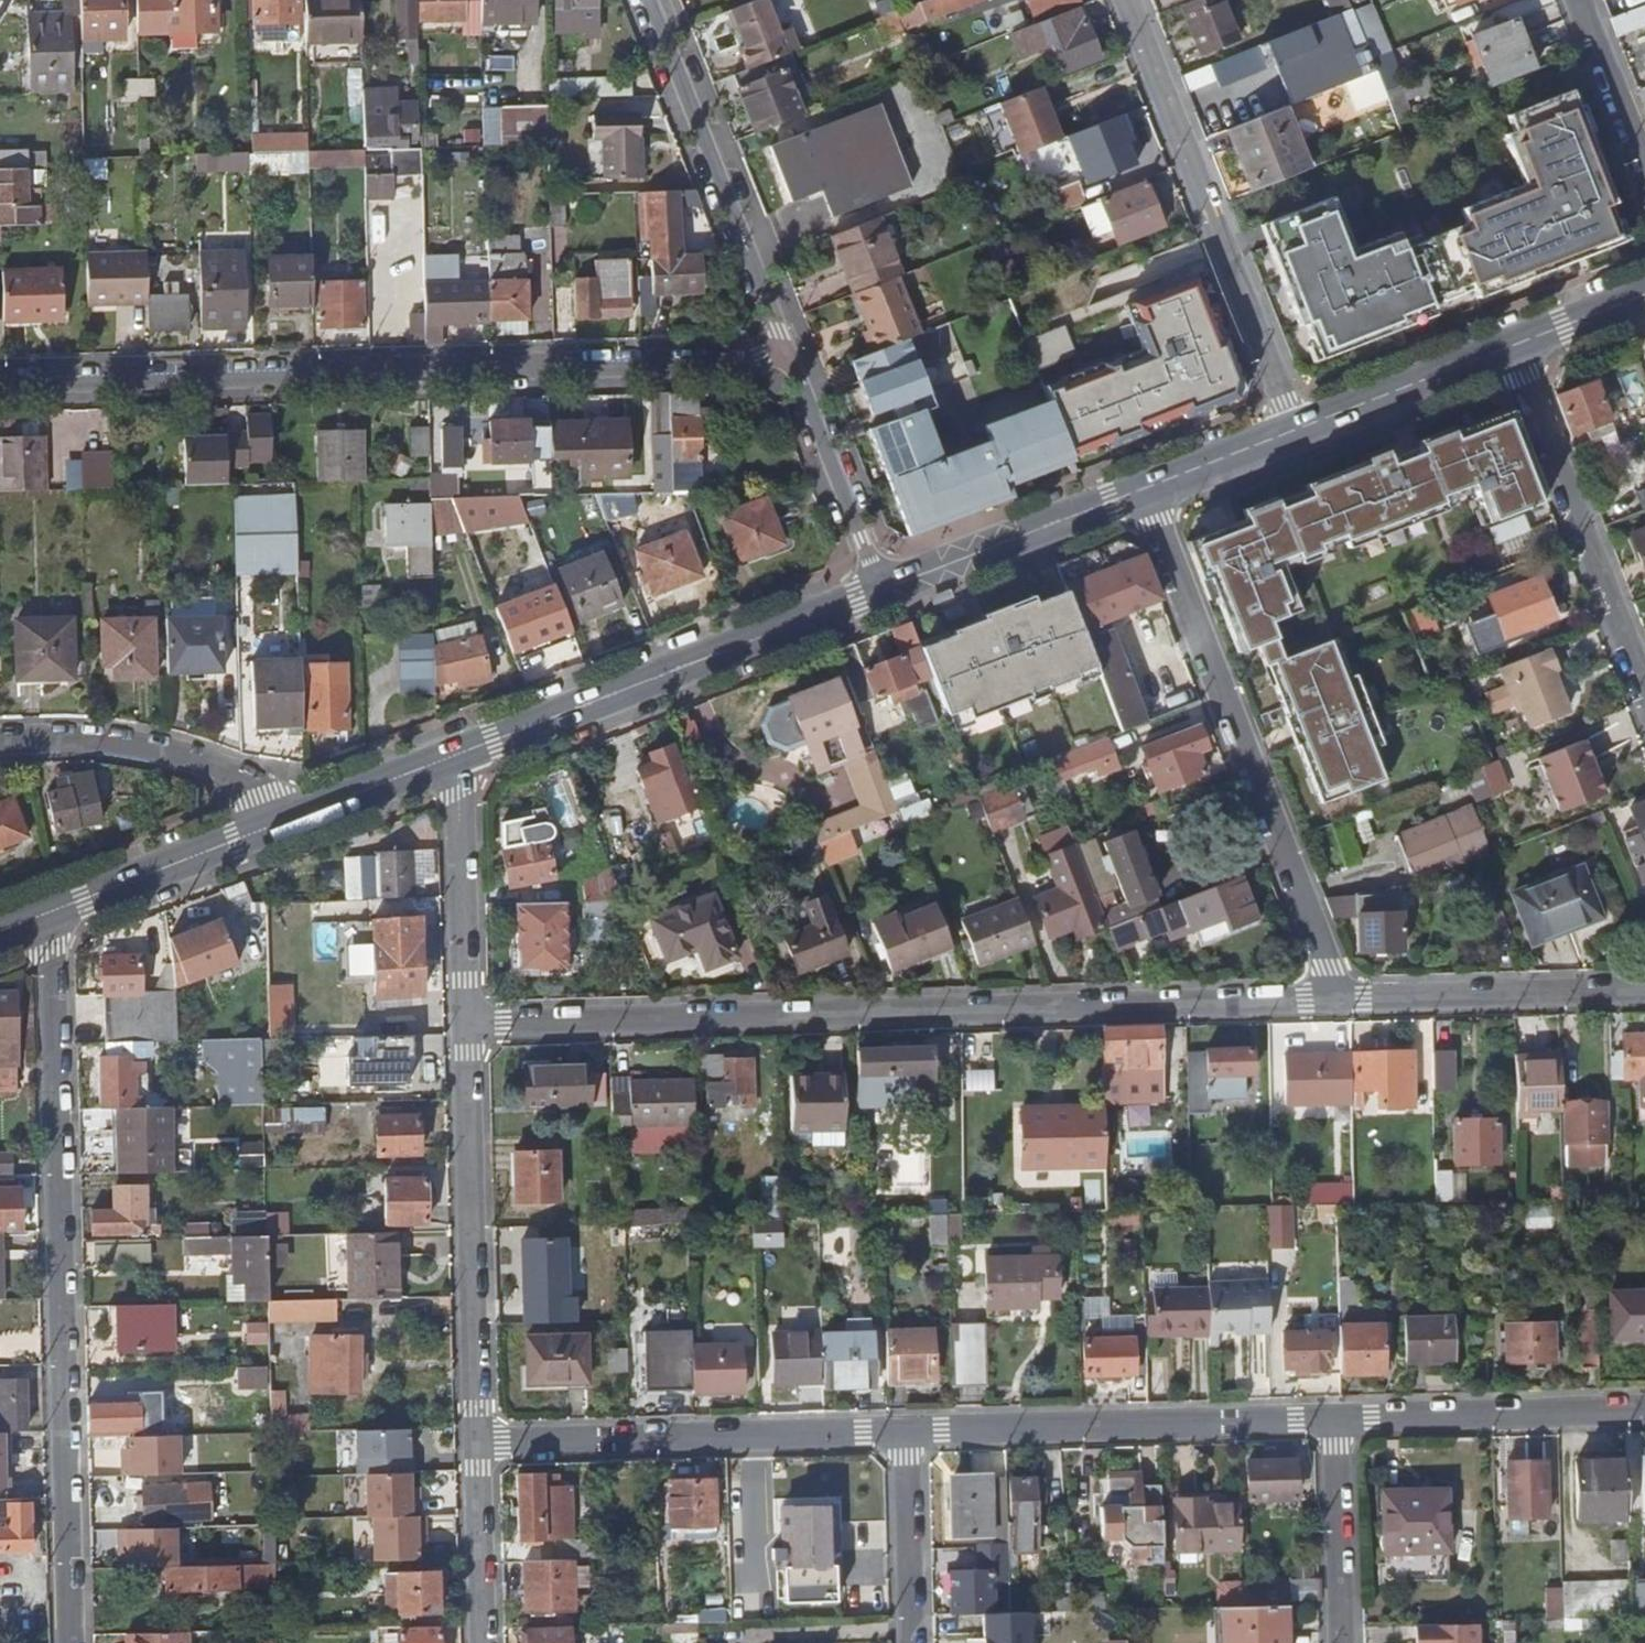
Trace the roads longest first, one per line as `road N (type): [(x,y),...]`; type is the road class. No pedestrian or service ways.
road 1 (residential): [(1342,998),(466,1026)]
road 2 (residential): [(0,382),(736,358),(786,348)]
road 3 (residential): [(73,1642),(55,950),(43,915)]
road 4 (residential): [(1342,998),(1144,488)]
road 5 (residential): [(1127,0),(1297,430)]
road 6 (primary): [(883,591),(459,755)]
road 7 (residential): [(906,1432),(1340,1421)]
road 8 (residential): [(477,1443),(906,1432)]
road 9 (residential): [(477,1443),(466,1026)]
road 10 (residential): [(786,348),(649,0)]
road 11 (residential): [(1644,691),(1512,345)]
road 12 (residential): [(276,826),(259,796),(218,770),(145,750),(0,738)]
road 13 (residential): [(1340,1421),(1644,1411)]
road 14 (residential): [(1644,990),(1342,998)]
road 15 (primary): [(1144,488),(883,591)]
road 16 (residential): [(466,1026),(459,755)]
road 17 (residential): [(883,591),(786,348)]
road 18 (primary): [(276,826),(43,915)]
road 19 (primary): [(1512,345),(1297,430)]
road 20 (residential): [(1346,1642),(1340,1421)]
road 21 (residential): [(913,1642),(906,1432)]
road 22 (residential): [(482,1642),(477,1443)]
road 23 (primary): [(459,755),(276,826)]
road 24 (residential): [(1644,169),(1579,0)]
road 25 (primary): [(1297,430),(1144,488)]
road 26 (primary): [(1644,295),(1512,345)]

